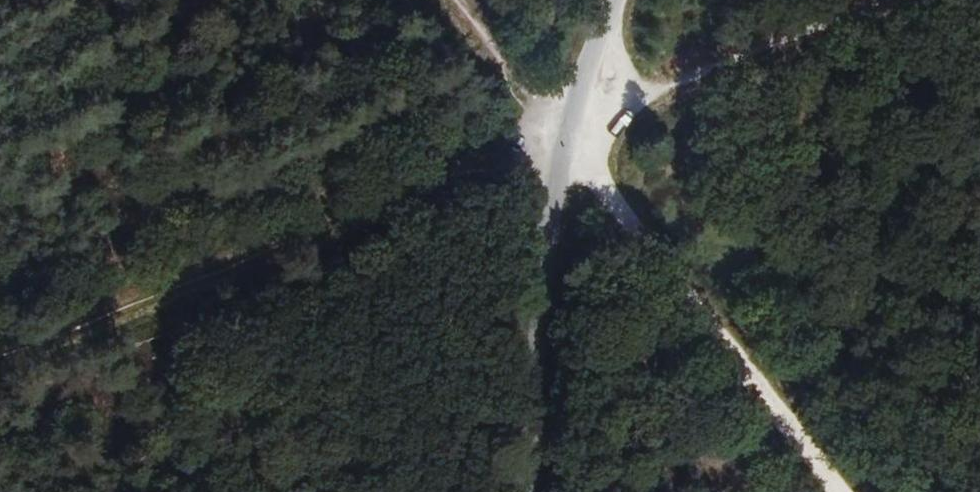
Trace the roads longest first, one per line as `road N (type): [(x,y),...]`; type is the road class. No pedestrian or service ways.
road 1 (track): [(0,358),(534,145),(563,141)]
road 2 (unclassified): [(563,141),(835,491)]
road 3 (track): [(563,141),(912,0)]
road 4 (unclassified): [(563,141),(535,491)]
road 5 (track): [(563,141),(501,116),(409,0)]
road 6 (unclassified): [(617,0),(563,141)]

